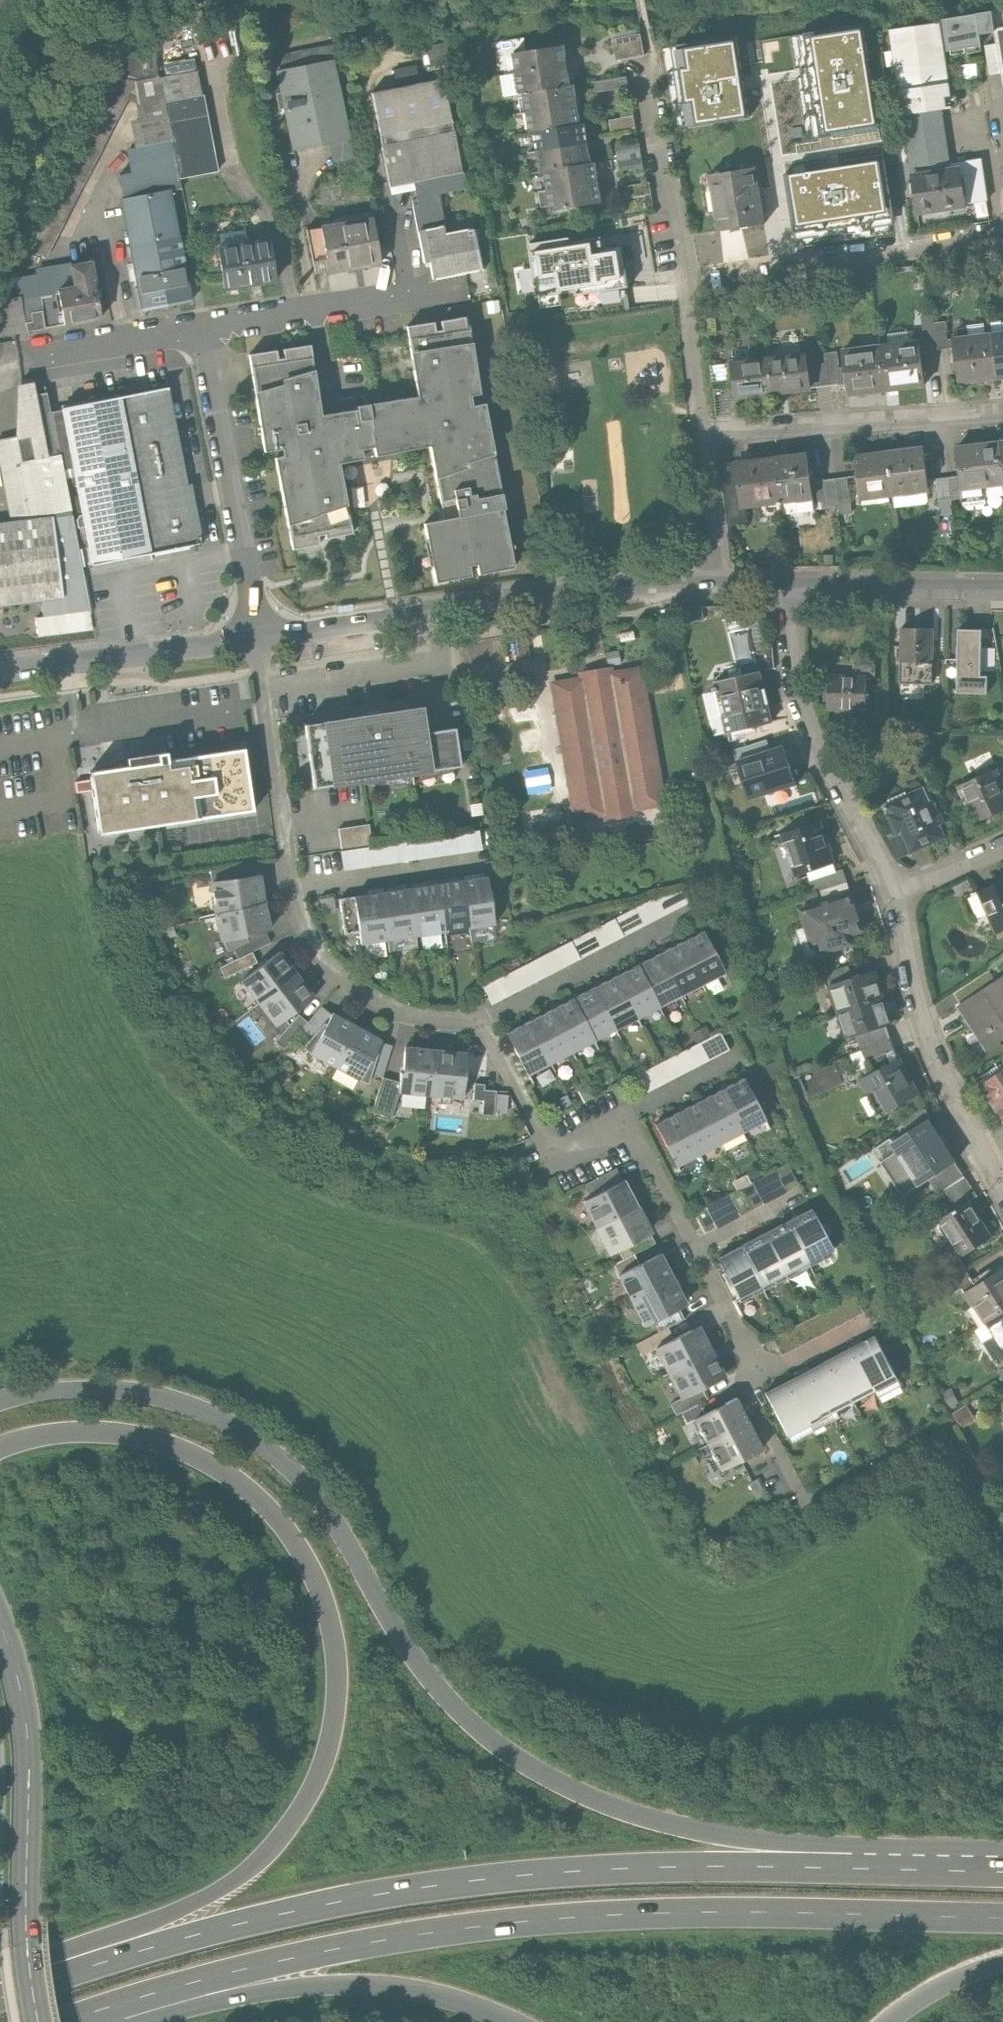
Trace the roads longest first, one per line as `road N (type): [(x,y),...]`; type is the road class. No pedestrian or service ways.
road 1 (trunk): [(863,1867),(645,1818),(520,1760),(461,1711),(415,1656),(320,1498),(235,1427),(162,1397),(122,1390),(0,1402)]
road 2 (trunk): [(0,1449),(56,1434),(121,1435),(216,1466),(274,1514),(297,1546),(326,1607),(337,1670),(322,1766),(278,1843),(214,1894),(41,1986)]
road 3 (trunk): [(863,1867),(593,1871),(407,1891),(204,1934),(41,1986)]
road 4 (trunk): [(214,1979),(411,1936),(591,1916),(1002,1915)]
road 5 (tertiary): [(0,1625),(26,1734),(26,1941),(38,2021)]
road 6 (residential): [(791,585),(788,644),(807,732),(893,893)]
road 7 (residential): [(893,893),(934,1055),(1002,1187)]
road 8 (unclassified): [(204,330),(259,639)]
road 9 (residential): [(1002,238),(700,283)]
road 10 (trunk): [(214,1979),(414,1990),(514,2021)]
road 11 (residential): [(705,434),(1002,414)]
road 12 (residential): [(717,584),(436,611)]
road 13 (residential): [(482,1022),(714,899)]
road 14 (residential): [(259,639),(0,672)]
road 15 (residential): [(291,888),(309,937),(348,985),(424,1018),(482,1022)]
road 16 (residential): [(686,284),(649,82),(651,54)]
road 17 (residential): [(436,611),(444,662),(266,689)]
road 18 (unclassified): [(424,296),(204,330)]
road 19 (residential): [(482,1022),(538,1129),(556,1142),(575,1143),(627,1117)]
road 20 (residential): [(1002,589),(791,585)]
road 21 (residential): [(266,689),(291,888)]
road 22 (residential): [(291,888),(487,859)]
road 23 (unclassified): [(204,330),(17,360)]
road 24 (residential): [(436,611),(259,639)]
road 25 (trunk): [(67,2021),(214,1979)]
road 26 (residential): [(705,434),(686,284)]
road 27 (residential): [(717,584),(705,434)]
road 28 (residential): [(627,1117),(695,1248)]
road 29 (residential): [(761,1376),(747,1394),(808,1502)]
road 30 (residential): [(695,1248),(761,1376)]
road 31 (trunk): [(1002,1870),(863,1867)]
road 32 (residential): [(761,1376),(883,1313)]
road 33 (residential): [(627,1117),(748,1053)]
road 34 (residential): [(695,1248),(814,1188)]
road 35 (trunk): [(891,2021),(943,1986),(1002,1963)]

